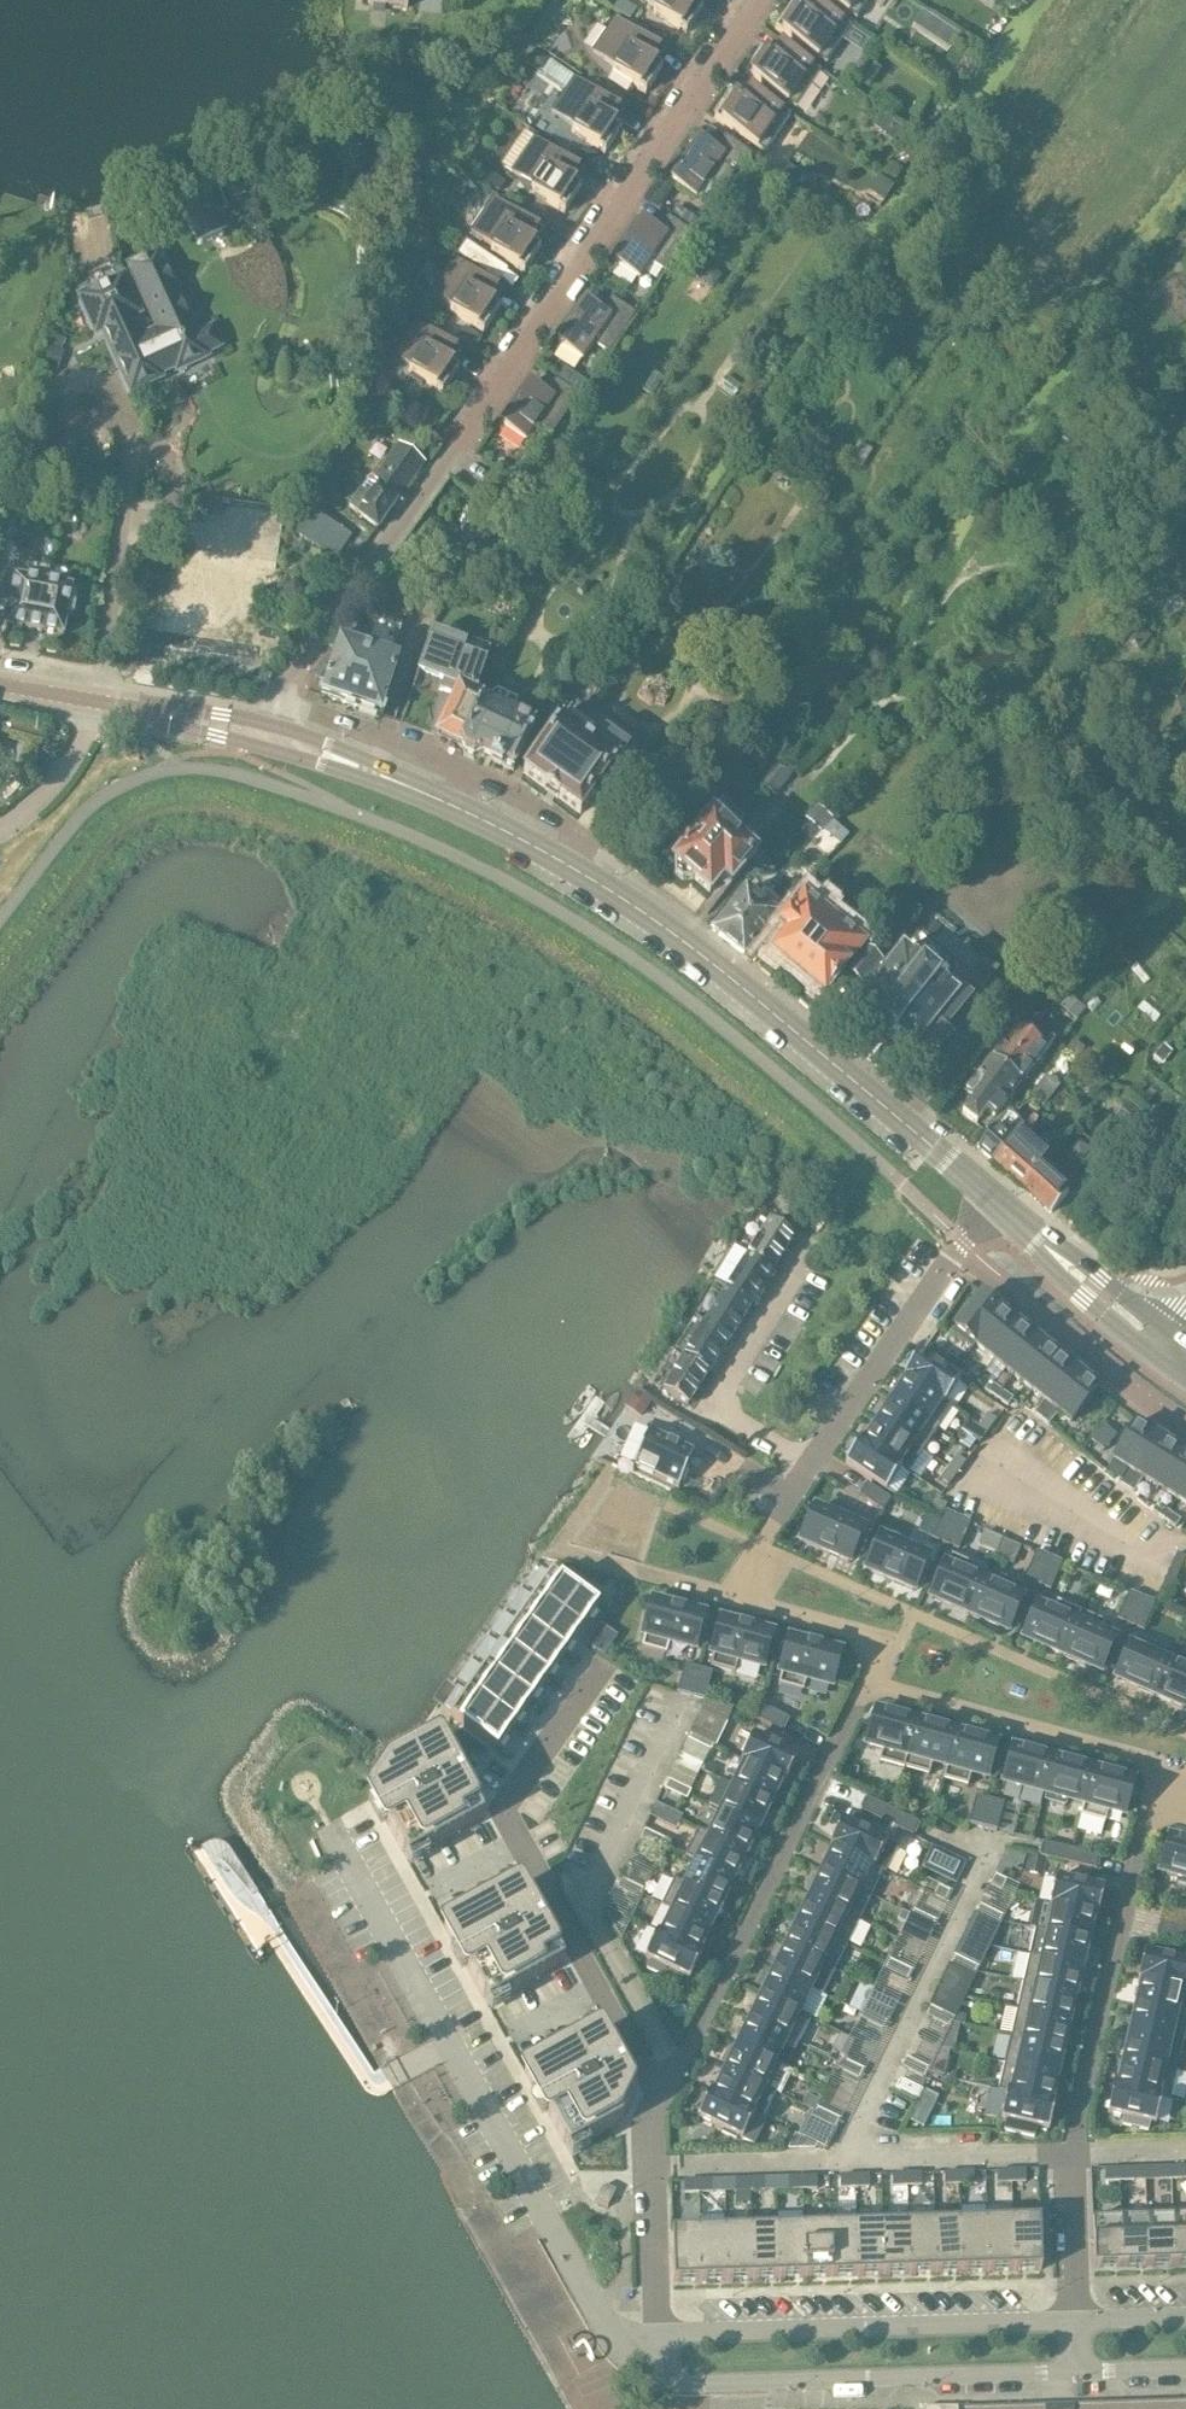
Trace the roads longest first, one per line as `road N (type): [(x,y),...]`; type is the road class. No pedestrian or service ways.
road 1 (residential): [(269,735),(289,678),(759,0)]
road 2 (tertiary): [(997,1201),(706,958),(623,898),(430,794),(269,735)]
road 3 (residential): [(655,2354),(620,2341),(603,2312),(338,1840)]
road 4 (residential): [(606,1663),(501,1812),(659,2104)]
road 5 (residential): [(865,1681),(659,2104)]
road 6 (residential): [(655,2354),(698,2384),(1078,2374)]
road 7 (residential): [(1077,2321),(688,2332),(655,2354)]
road 8 (residential): [(650,2168),(1071,2153)]
road 9 (residential): [(1185,1774),(865,1681)]
road 10 (residential): [(1071,2153),(1139,1838)]
road 11 (residential): [(810,1461),(997,1201)]
road 12 (residential): [(874,1637),(739,1599),(756,1551),(810,1461)]
road 13 (tertiary): [(1176,1353),(997,1201)]
road 14 (residential): [(715,1403),(811,1242)]
road 15 (residential): [(655,2354),(650,2168)]
road 16 (tertiary): [(269,735),(94,697)]
road 17 (residential): [(1077,2321),(1071,2153)]
road 18 (residential): [(0,830),(58,776),(83,739),(94,697)]

